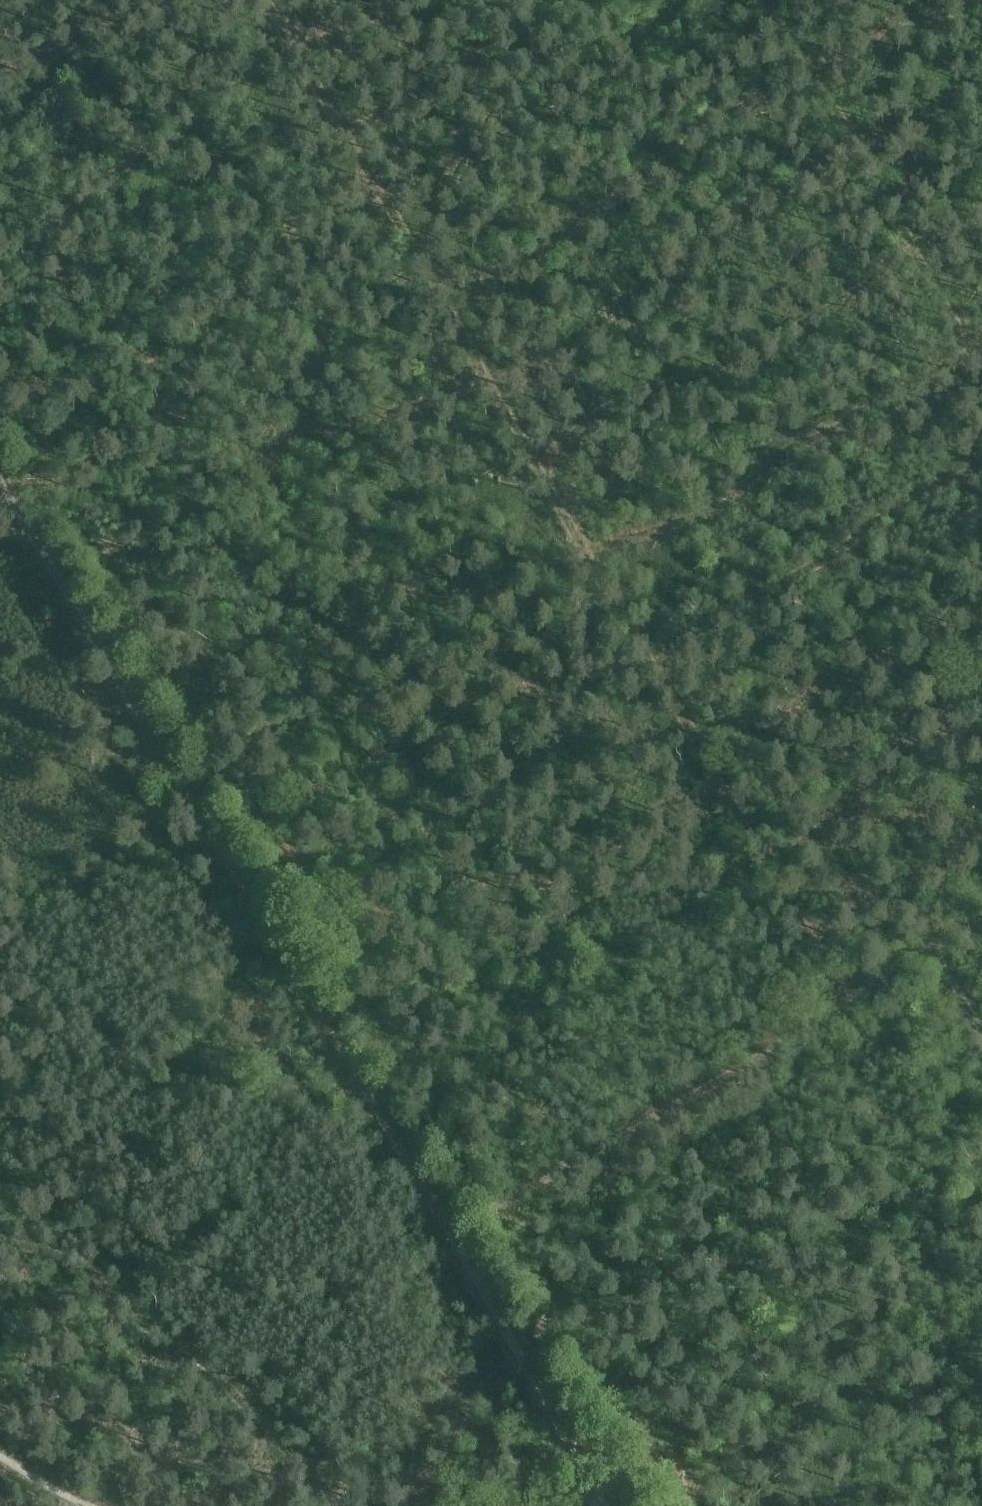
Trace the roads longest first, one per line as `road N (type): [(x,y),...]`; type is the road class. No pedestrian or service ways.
road 1 (track): [(440,1216),(0,487)]
road 2 (track): [(440,1216),(509,1196),(583,1159),(981,914)]
road 3 (track): [(595,1490),(440,1216)]

